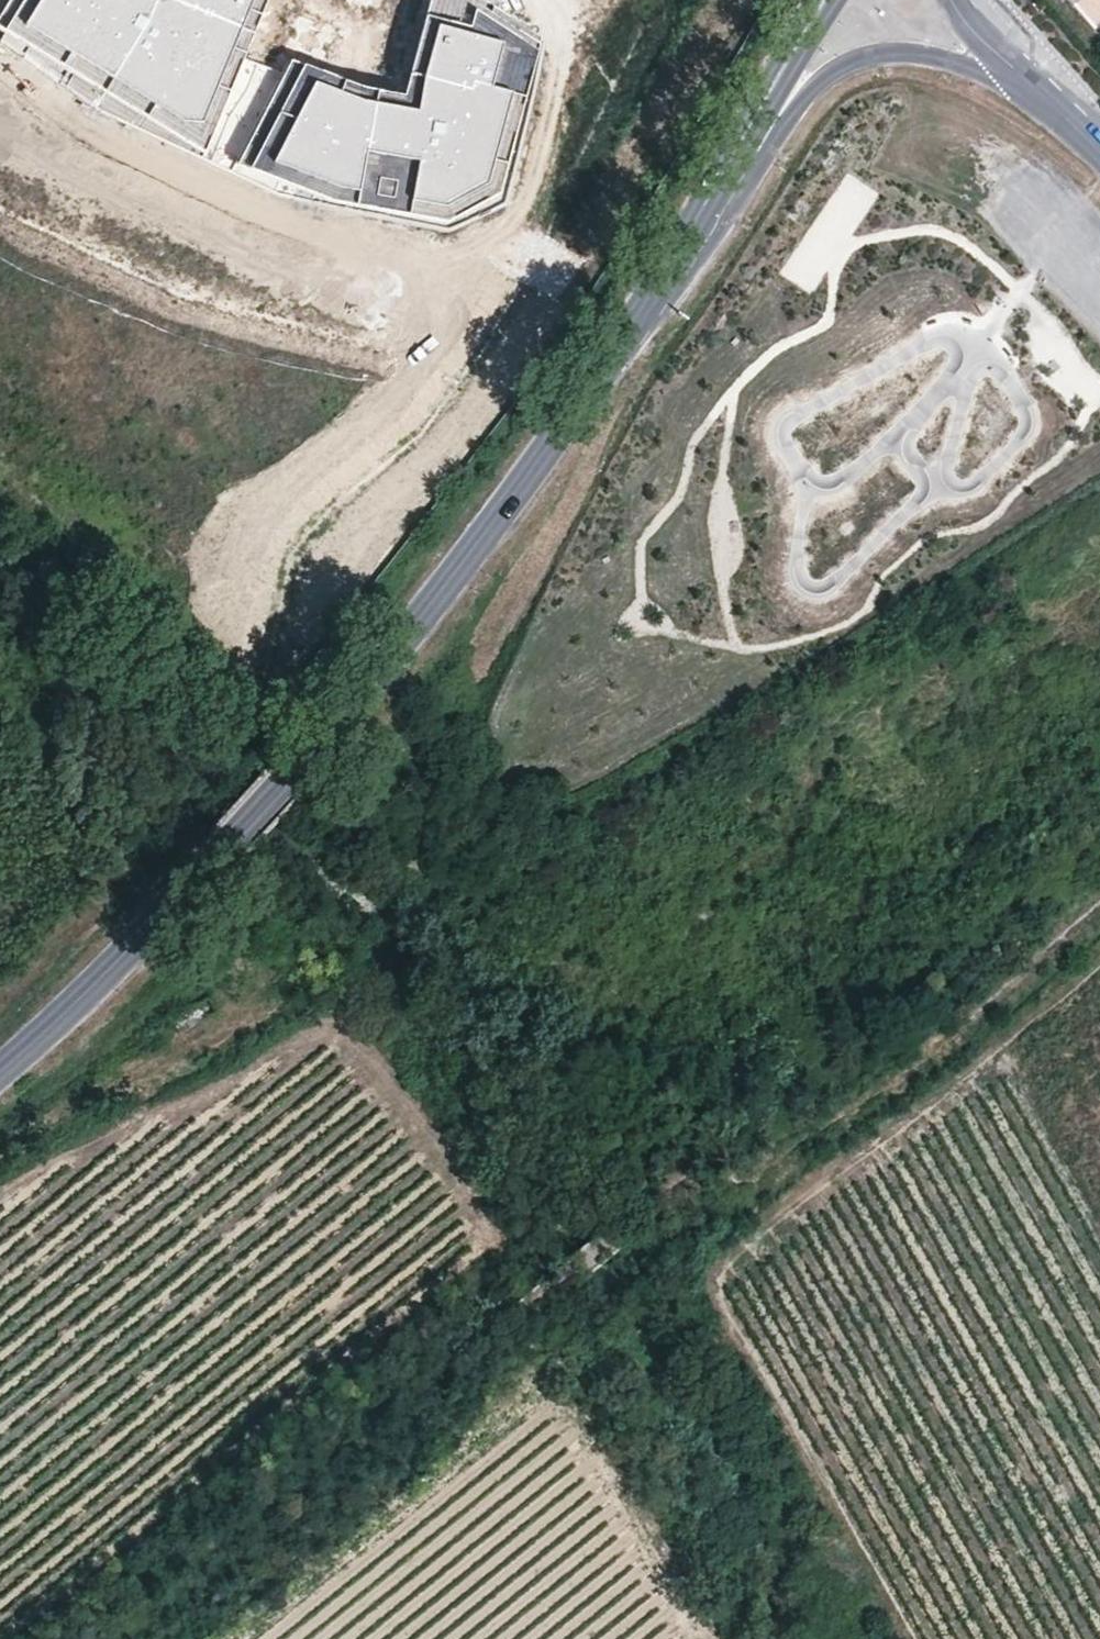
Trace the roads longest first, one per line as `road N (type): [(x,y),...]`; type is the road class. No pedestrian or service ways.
road 1 (secondary): [(0,1064),(225,846),(410,628),(617,350),(744,138)]
road 2 (track): [(1099,989),(713,1311),(889,1638)]
road 3 (residential): [(744,138),(825,77),(879,53),(955,60),(1040,90)]
road 4 (track): [(0,1149),(232,1020)]
road 5 (secondary): [(744,138),(825,0)]
road 6 (residential): [(957,0),(980,35),(1040,90)]

